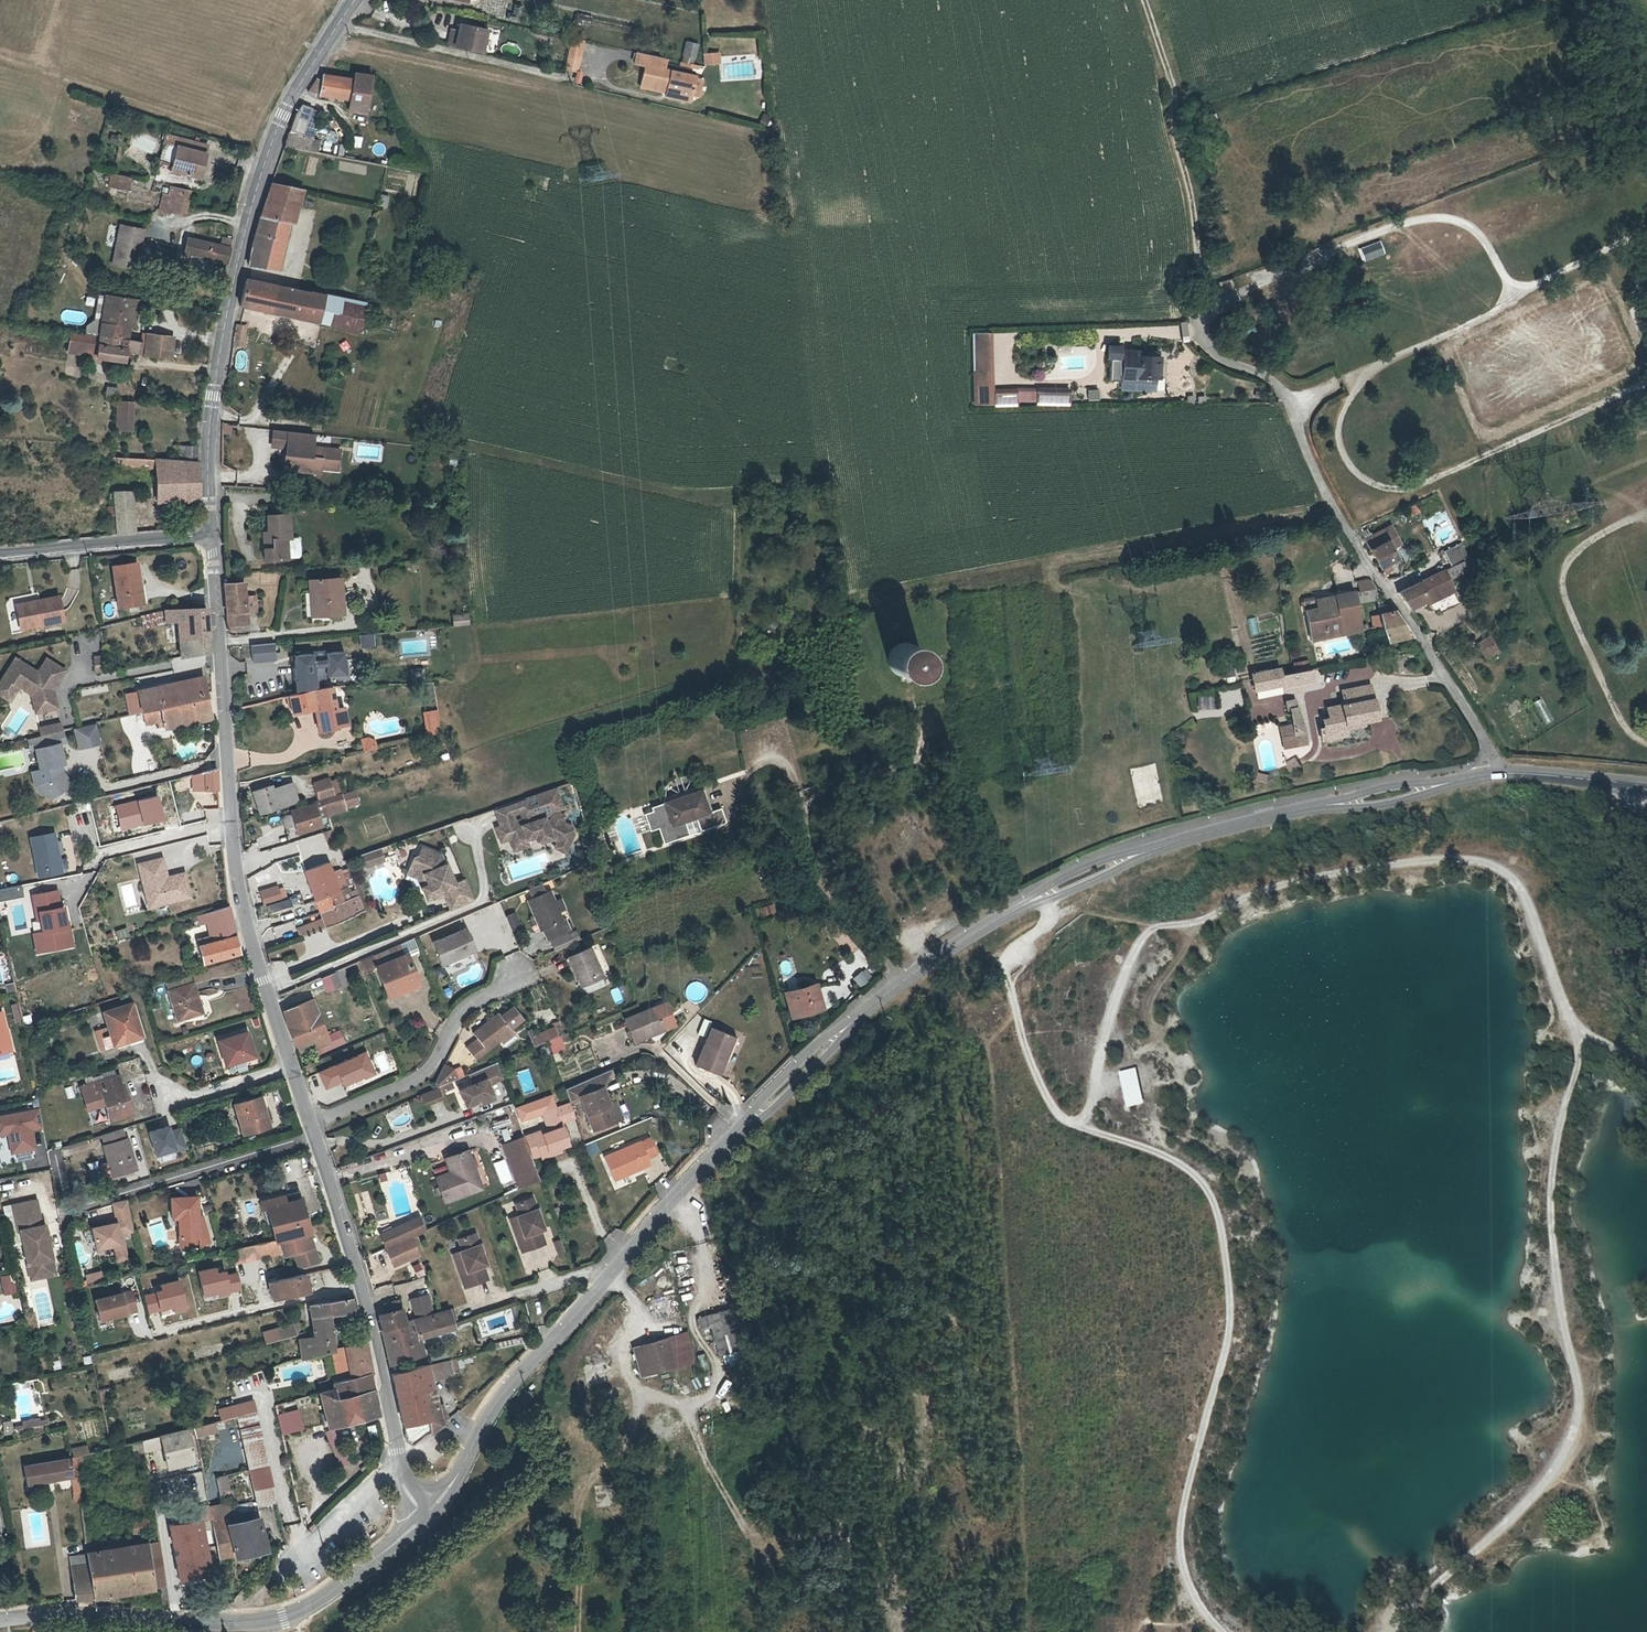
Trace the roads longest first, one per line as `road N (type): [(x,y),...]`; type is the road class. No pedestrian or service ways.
road 1 (track): [(1393,1631),(1539,1496),(1570,1452),(1580,1412),(1559,1316),(1550,1200),(1580,1034),(1519,886),(1473,861),(1425,859),(1279,888),(1197,923),(1152,930),(1106,1023),(1088,1113)]
road 2 (track): [(1042,901),(1050,923),(1013,954),(1007,978),(1047,1097),(1069,1121),(1180,1164),(1214,1202),(1231,1335),(1179,1546),(1188,1589),(1221,1631)]
road 3 (tertiary): [(310,1126),(236,869),(210,533)]
road 4 (tertiary): [(210,533),(218,373),(260,182),(291,96),(354,0)]
road 5 (unclassified): [(1496,775),(1487,742),(1325,494),(1274,382),(1205,343),(1199,327)]
road 6 (tertiary): [(735,1135),(496,1401),(452,1484),(424,1518)]
road 7 (tertiary): [(424,1518),(318,1601),(269,1622),(76,1614),(0,1620)]
road 8 (tertiary): [(424,1518),(405,1488),(354,1258),(310,1126)]
road 9 (track): [(1290,407),(1646,237)]
road 10 (track): [(1646,385),(1413,489),(1363,480),(1338,438),(1343,412)]
road 11 (track): [(1205,312),(1384,231),(1444,218),(1480,233),(1515,299)]
road 12 (track): [(1199,327),(1207,299),(1196,249),(1203,215),(1145,0)]
road 13 (track): [(594,1475),(541,1499),(391,1617),(340,1631)]
road 14 (track): [(1646,744),(1625,725),(1563,596),(1561,576),(1584,544),(1646,512)]
road 15 (residential): [(531,969),(467,1003),(420,1076),(310,1126)]
road 16 (track): [(580,1631),(584,1501),(647,1395)]
road 17 (track): [(689,1406),(708,1466),(750,1533),(769,1540),(827,1534)]
road 18 (residential): [(210,533),(0,554)]
road 19 (tertiary): [(1181,840),(1089,864),(1014,910)]
road 20 (tertiary): [(1014,910),(862,1012)]
road 21 (tertiary): [(1014,910),(1181,840)]
road 22 (tertiary): [(735,1135),(798,1086),(862,1012)]
road 23 (tertiary): [(862,1012),(787,1073),(735,1135)]
road 24 (tertiary): [(1646,787),(1496,775)]
road 25 (tertiary): [(1322,808),(1181,840)]
road 26 (track): [(1197,923),(1154,997),(1151,1014),(1170,1045)]
road 27 (tertiary): [(1322,808),(1391,805),(1450,783)]
road 28 (tertiary): [(1450,783),(1384,787),(1322,808)]

